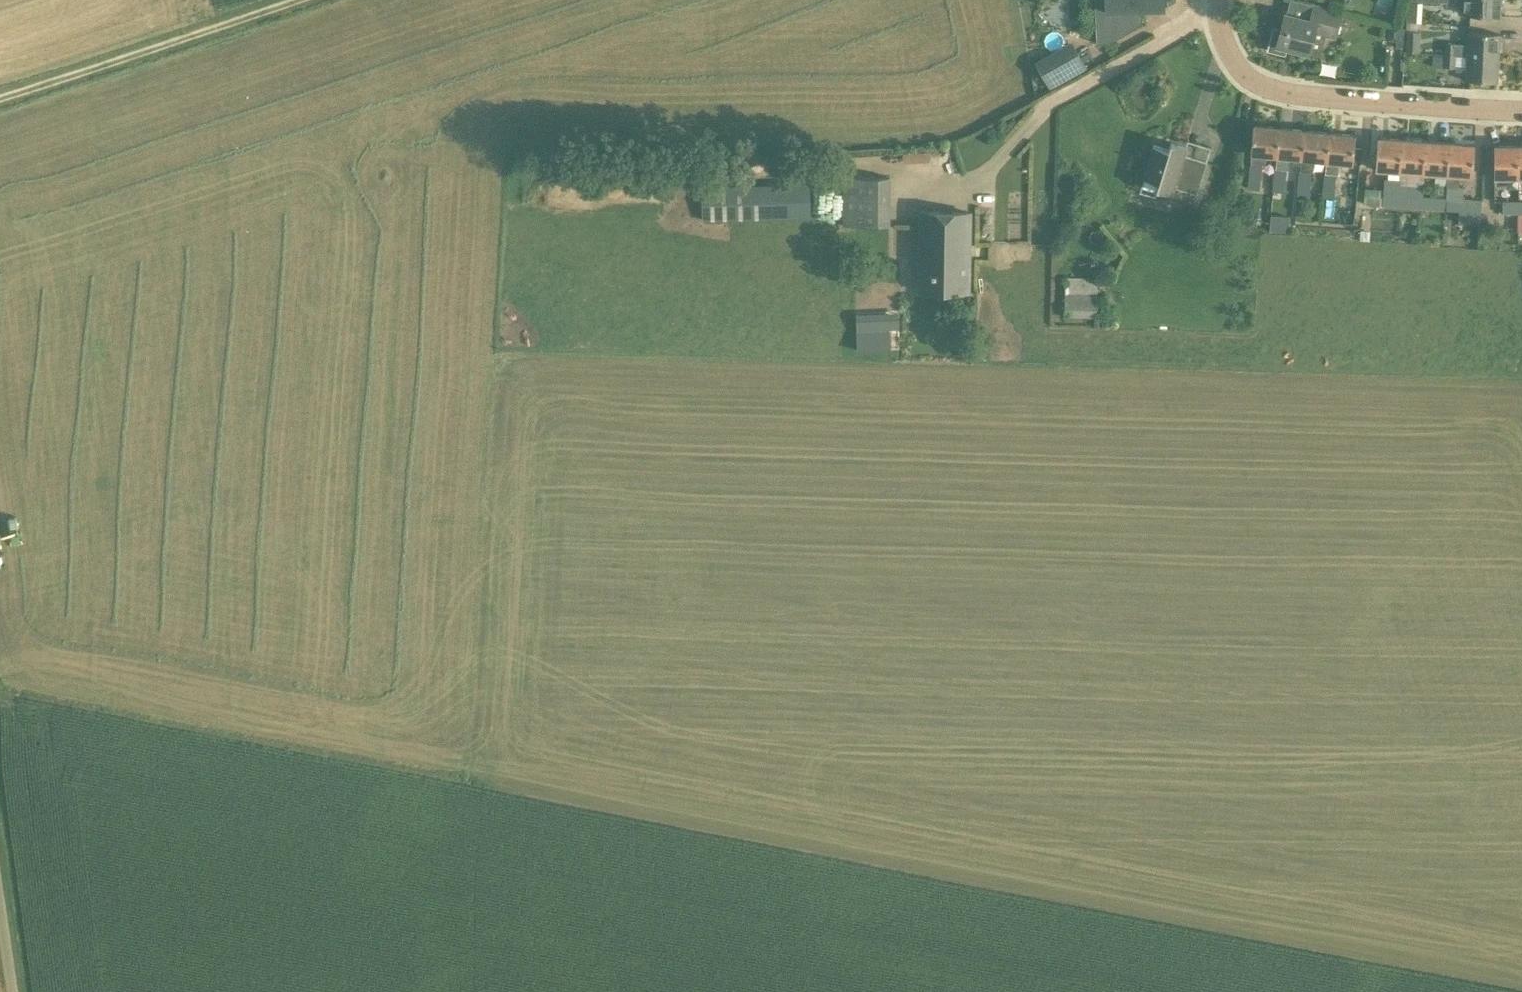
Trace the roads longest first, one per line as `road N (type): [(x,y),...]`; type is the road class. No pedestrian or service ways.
road 1 (residential): [(1521,110),(1294,95),(1261,86),(1229,55),(1219,0)]
road 2 (track): [(0,97),(298,0)]
road 3 (track): [(1046,106),(1043,246)]

